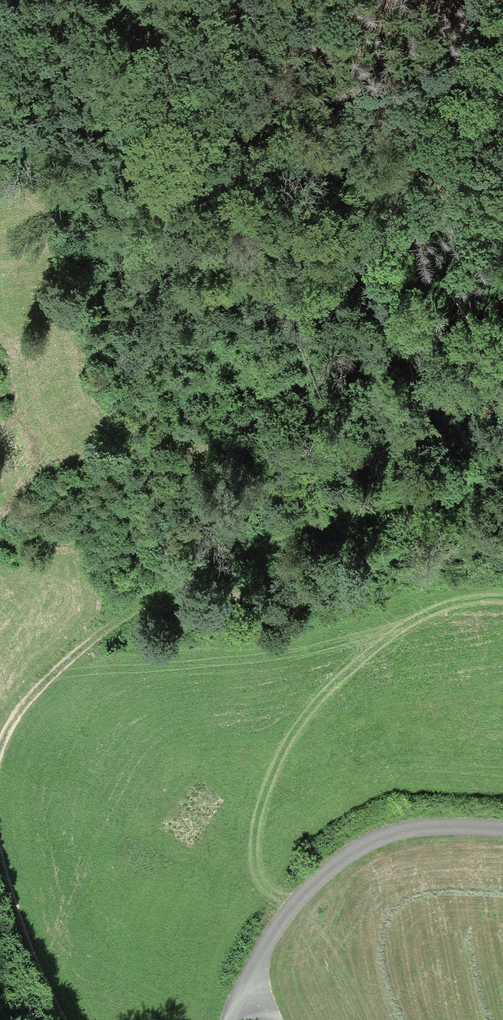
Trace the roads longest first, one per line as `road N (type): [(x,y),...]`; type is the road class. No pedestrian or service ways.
road 1 (track): [(0,738),(58,666),(176,577),(252,543),(365,511),(502,484)]
road 2 (track): [(0,143),(37,126),(415,83),(471,51),(488,0)]
road 3 (track): [(232,1019),(261,943),(336,859),(408,828),(502,832)]
road 4 (track): [(52,1019),(0,876)]

